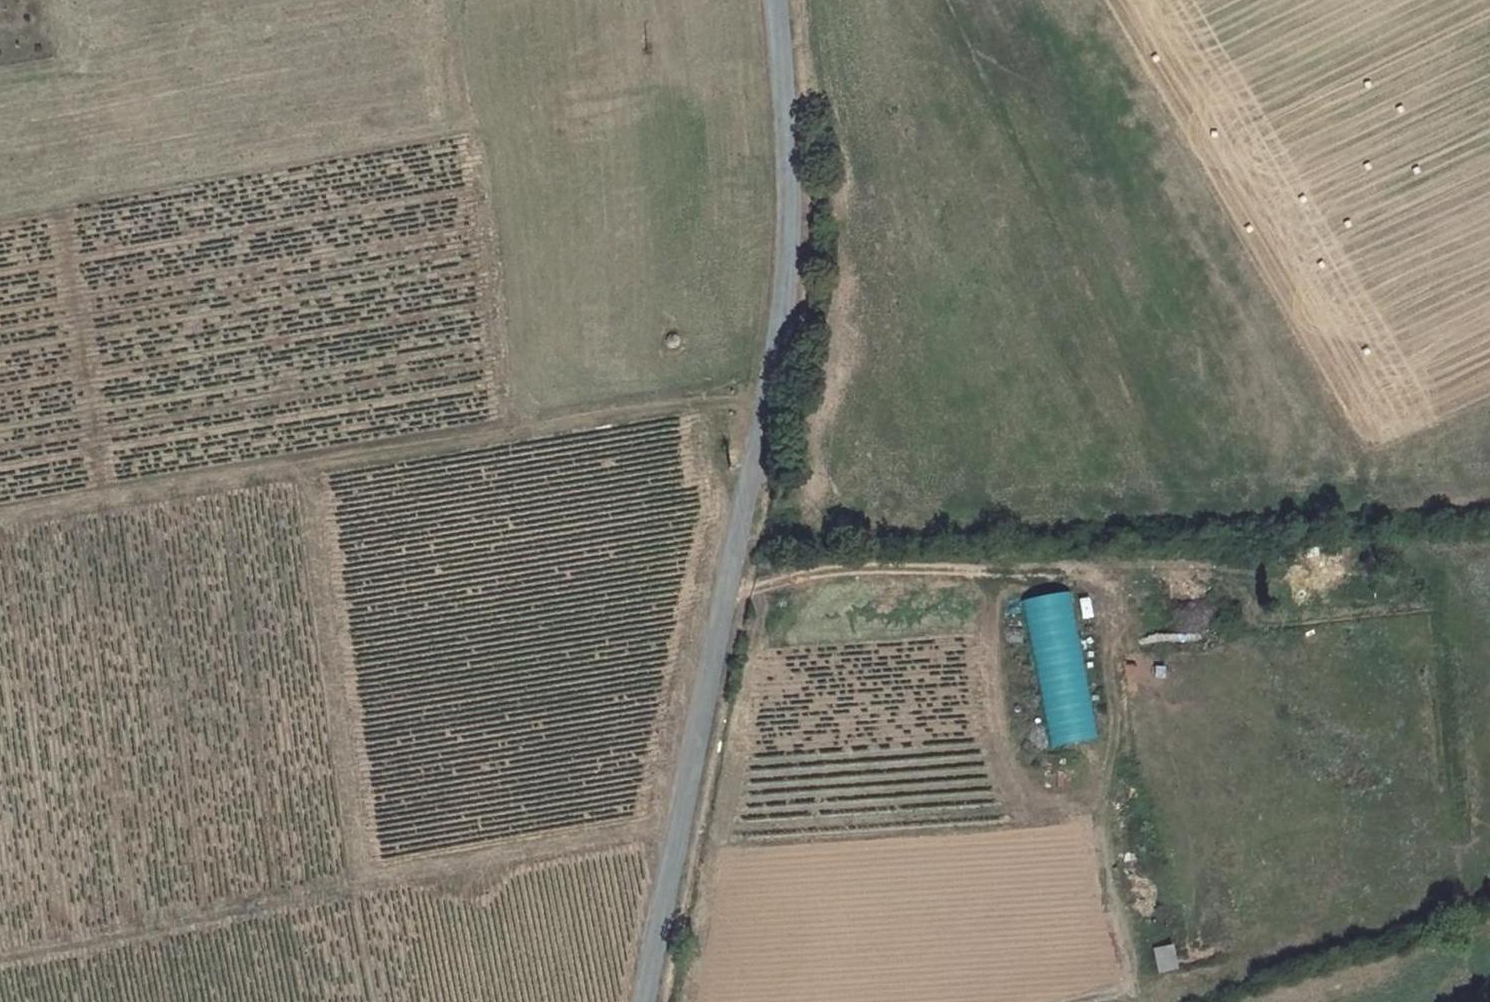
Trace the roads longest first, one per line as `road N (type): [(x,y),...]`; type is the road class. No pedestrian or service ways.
road 1 (unclassified): [(779,0),(785,238),(766,397),(645,1001)]
road 2 (track): [(0,521),(679,403),(766,397)]

